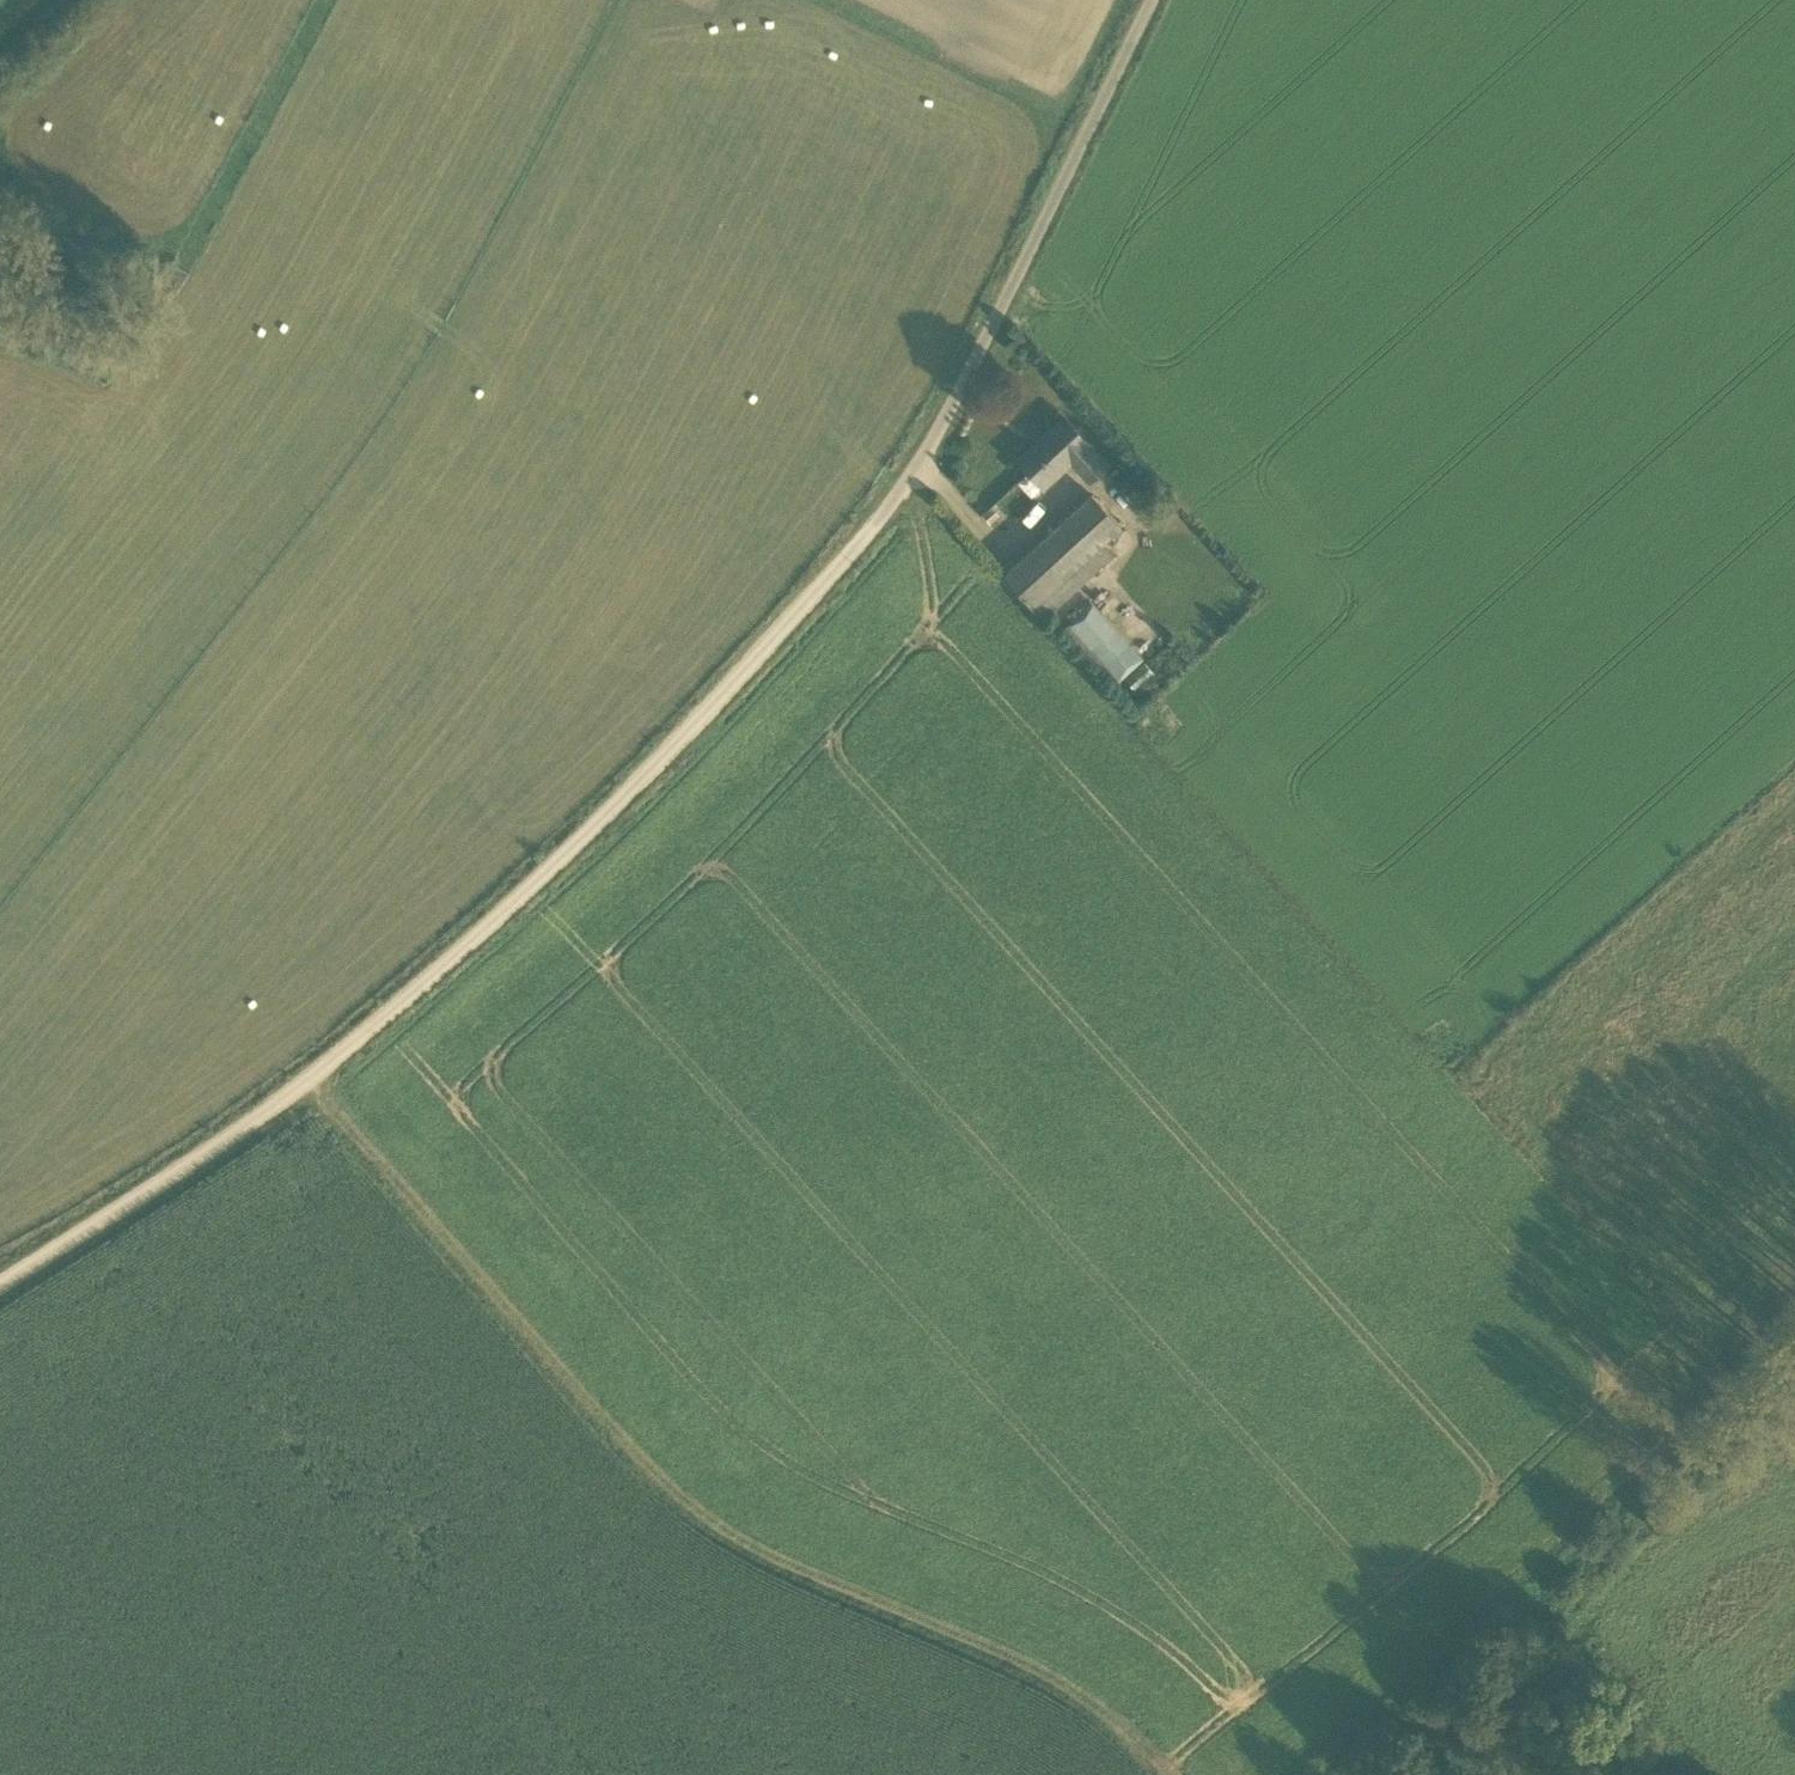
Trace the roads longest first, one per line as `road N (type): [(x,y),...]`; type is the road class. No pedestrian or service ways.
road 1 (track): [(0,1287),(285,1106),(508,922),(811,613),(868,544)]
road 2 (track): [(1160,1774),(1065,1688),(756,1556),(688,1511),(502,1312),(312,1085)]
road 3 (unclassified): [(868,544),(938,435),(1156,0)]

